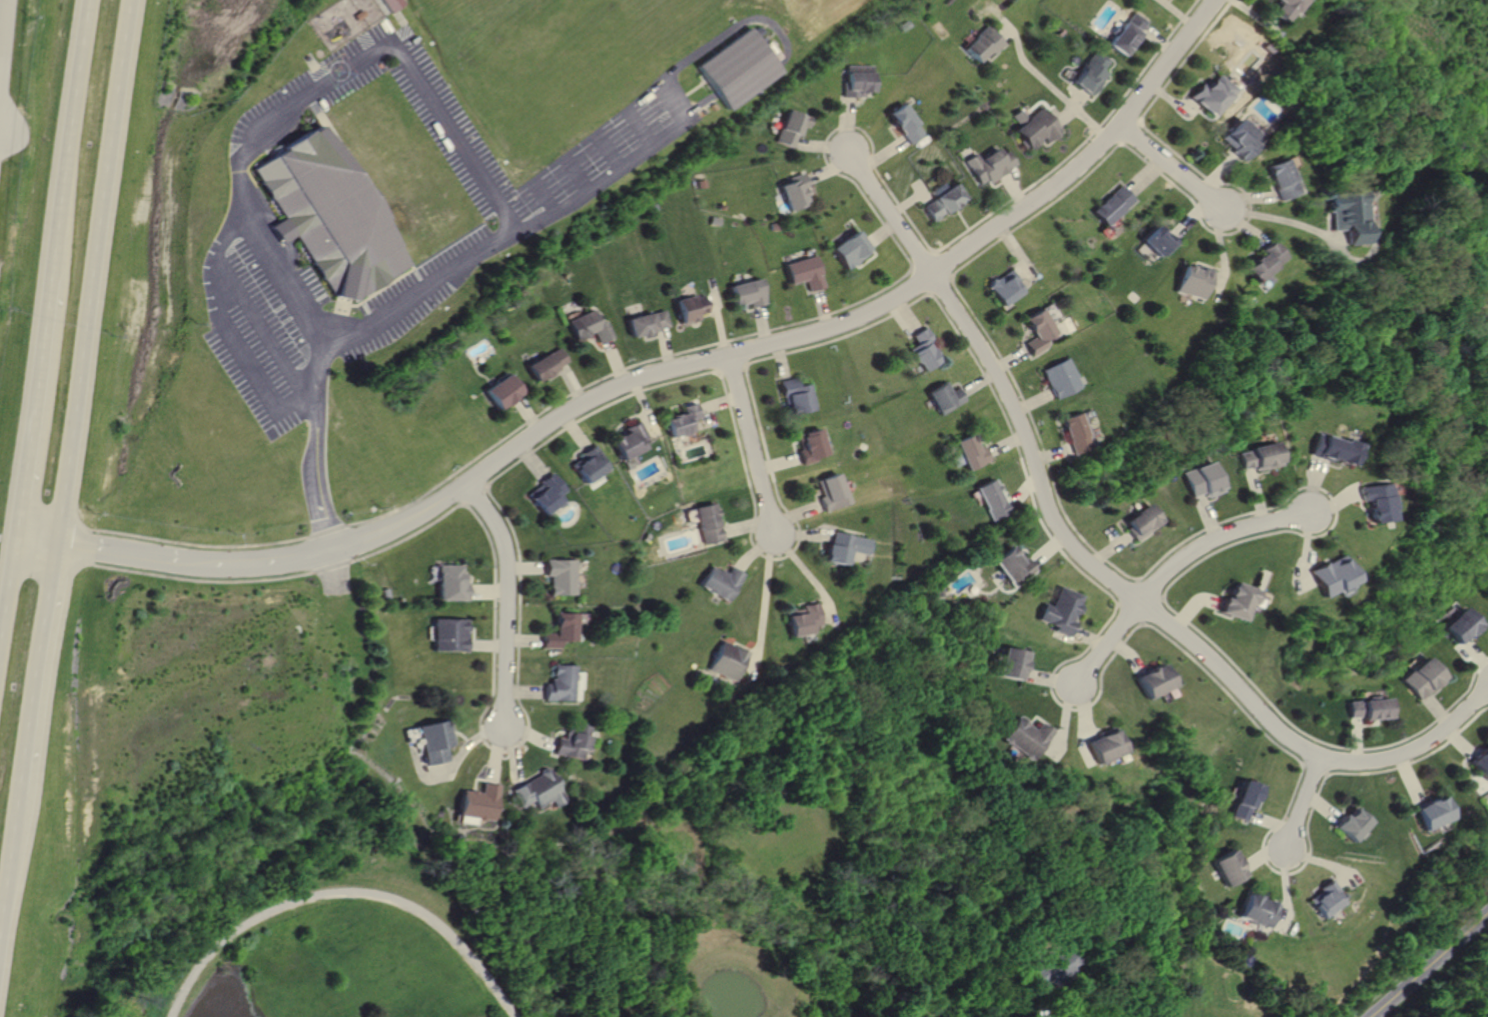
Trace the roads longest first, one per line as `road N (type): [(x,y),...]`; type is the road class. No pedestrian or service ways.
road 1 (residential): [(1215,0),(1089,163),(956,259),(853,319),(660,371),(587,400),(449,496)]
road 2 (residential): [(935,272),(1012,392),(1052,511),(1070,540),(1282,734),(1334,759),(1388,759),(1439,735),(1487,688)]
road 3 (trunk): [(55,547),(135,0)]
road 4 (trunk): [(91,0),(51,278)]
road 5 (trunk): [(51,278),(13,542)]
road 6 (residential): [(468,484),(503,541),(503,725)]
road 7 (trunk): [(18,792),(55,547)]
road 8 (residential): [(1311,510),(1215,535),(1183,554),(1141,600)]
road 9 (residential): [(728,354),(774,530)]
road 10 (secondary): [(1377,1016),(1487,912)]
road 11 (residential): [(935,272),(853,149)]
road 12 (residential): [(1124,124),(1226,206)]
road 13 (residential): [(181,562),(55,547)]
road 14 (residential): [(333,551),(213,565)]

